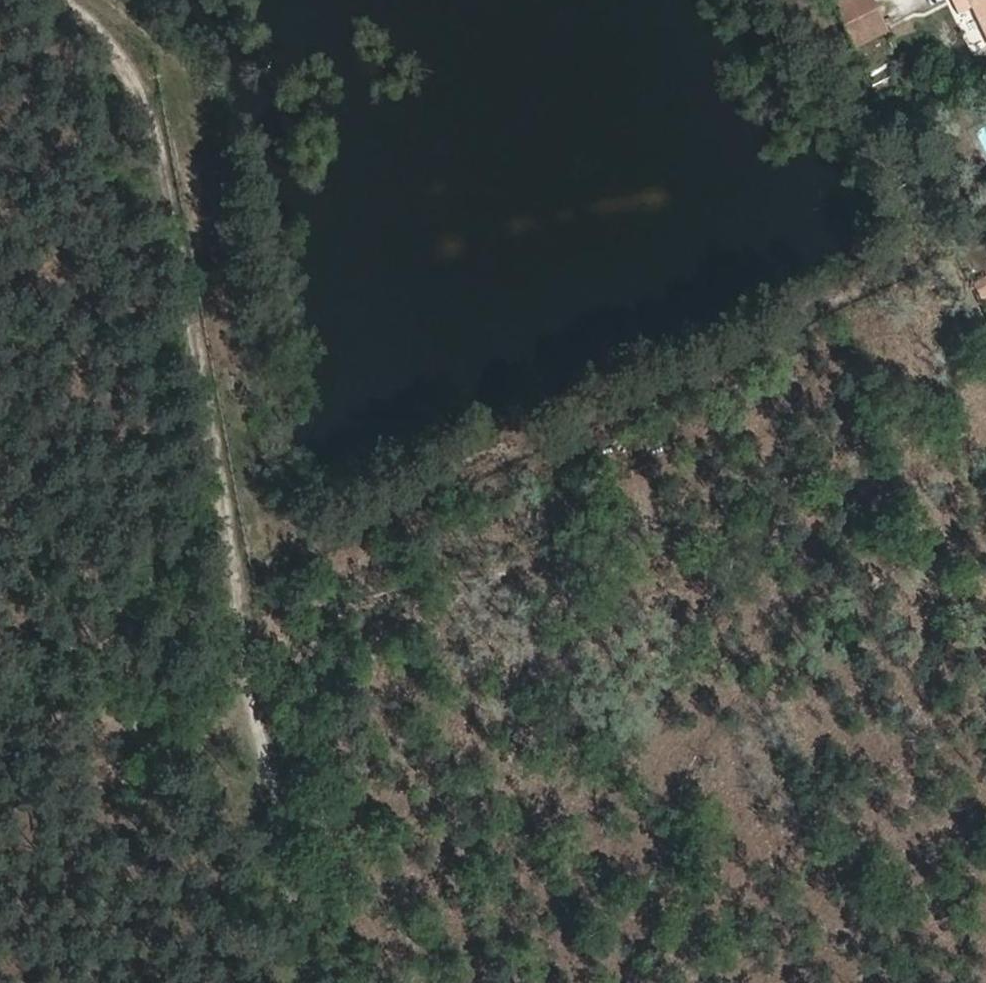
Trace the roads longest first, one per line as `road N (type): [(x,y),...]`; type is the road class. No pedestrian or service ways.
road 1 (track): [(298,982),(176,193),(125,49),(63,0)]

